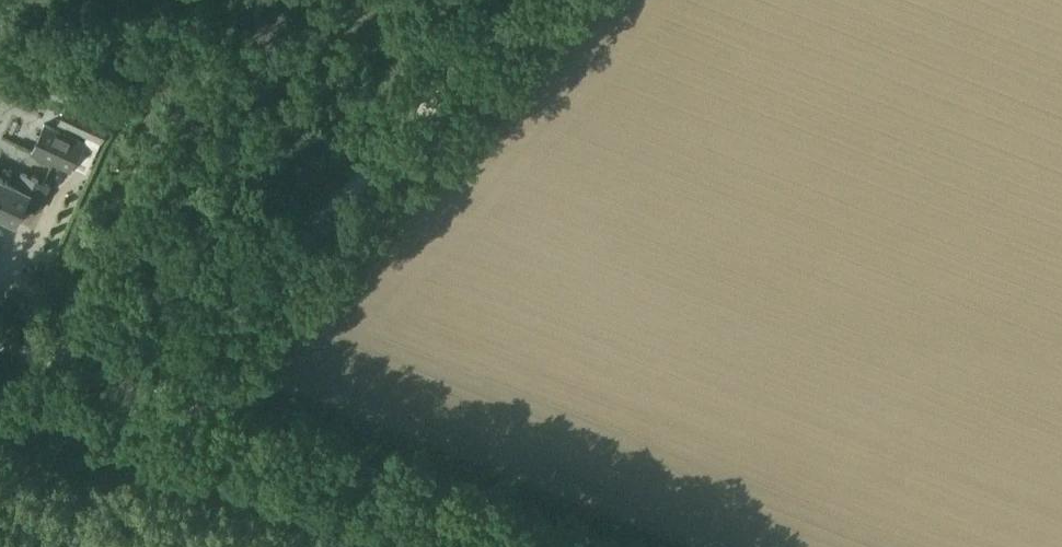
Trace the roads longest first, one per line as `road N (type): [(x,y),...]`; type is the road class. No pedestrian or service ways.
road 1 (unclassified): [(548,546),(0,339)]
road 2 (tertiary): [(171,546),(0,497)]

